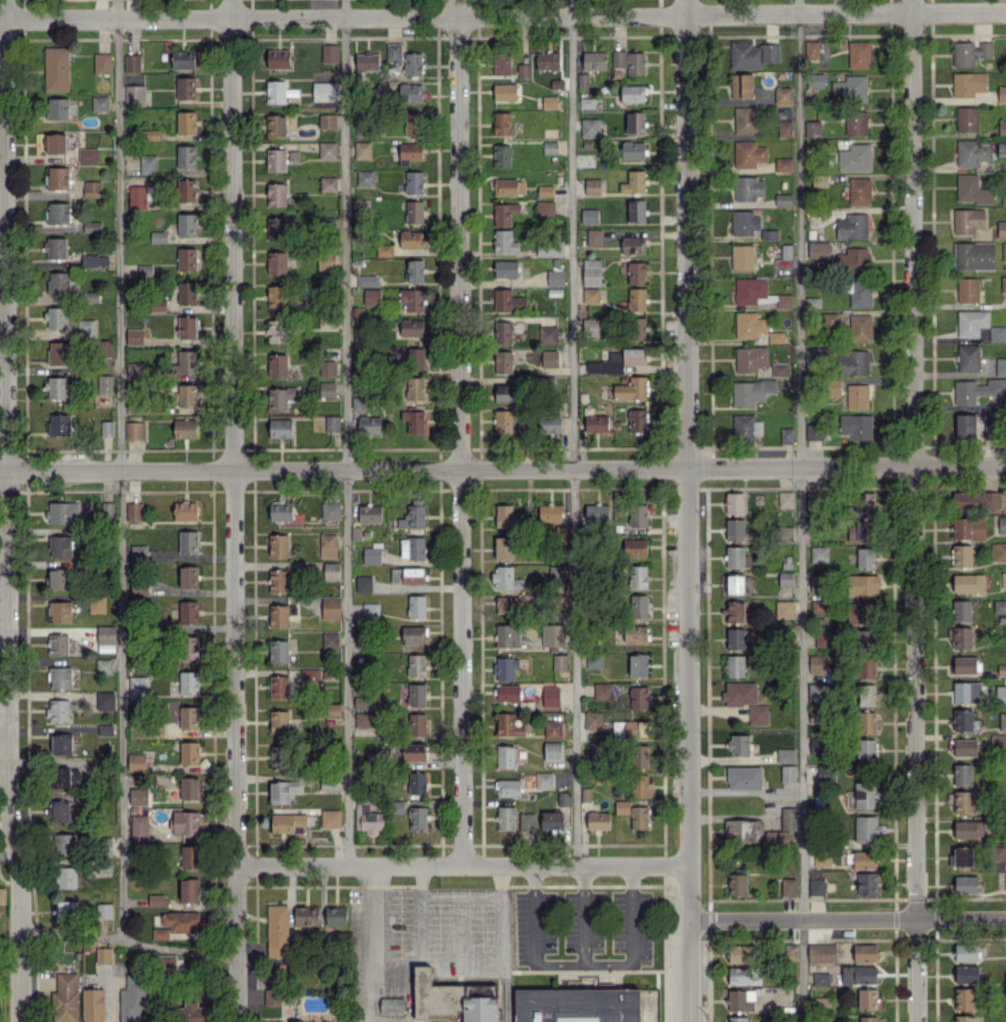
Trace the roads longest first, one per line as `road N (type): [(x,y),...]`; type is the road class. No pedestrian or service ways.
road 1 (residential): [(3,0),(8,787),(22,1021)]
road 2 (residential): [(690,1021),(684,0)]
road 3 (residential): [(912,0),(917,1021)]
road 4 (residential): [(234,0),(235,1021)]
road 5 (residential): [(0,468),(1005,463)]
road 6 (residential): [(3,18),(1005,12)]
road 7 (residential): [(461,0),(466,865)]
road 8 (residential): [(235,864),(690,868)]
road 9 (residential): [(690,919),(1005,918)]

